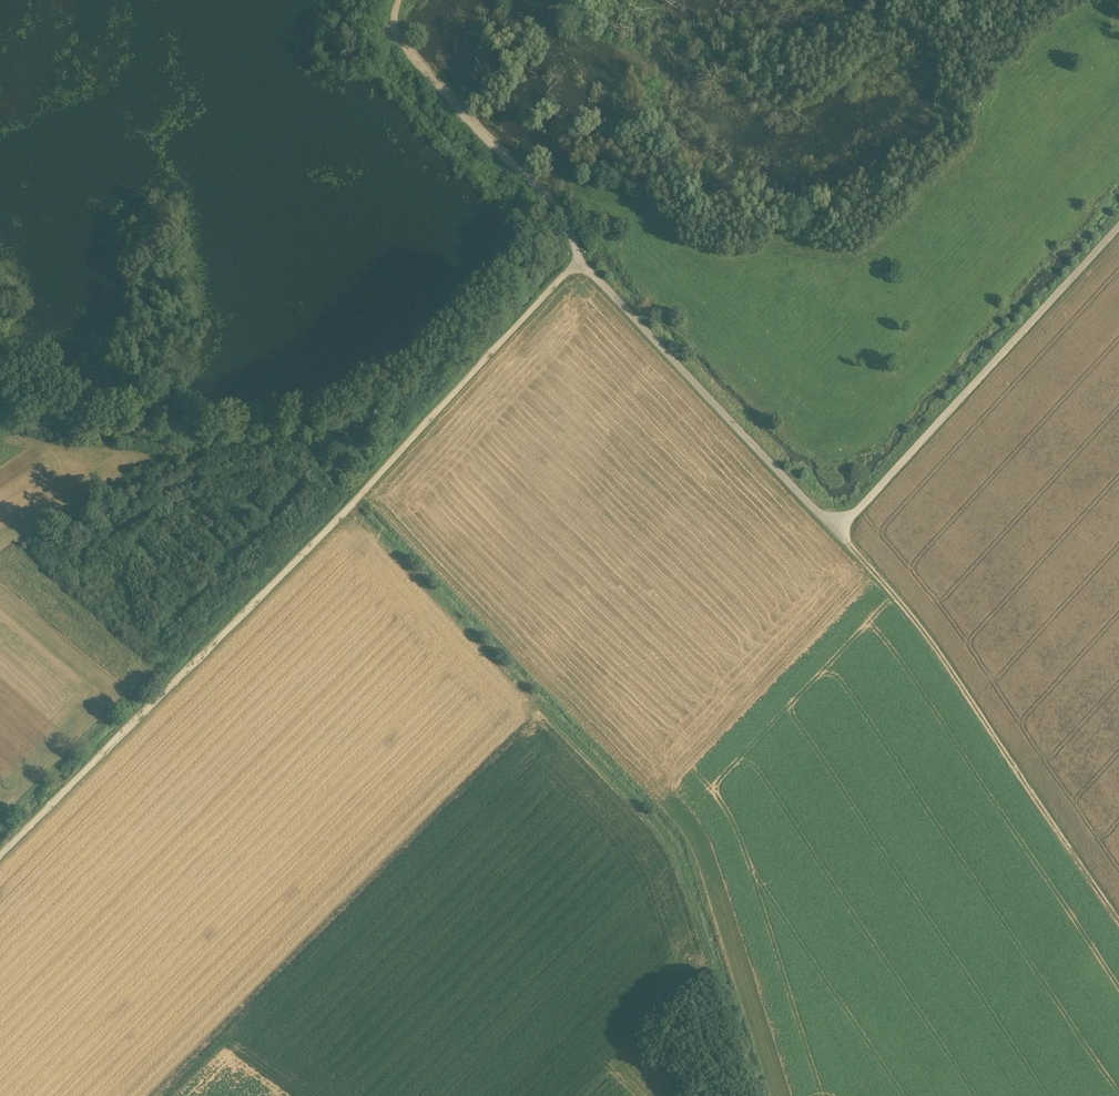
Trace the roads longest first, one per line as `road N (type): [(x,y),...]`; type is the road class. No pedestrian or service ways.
road 1 (track): [(0,857),(350,507),(578,262)]
road 2 (track): [(754,1095),(673,847),(350,507)]
road 3 (track): [(1118,923),(933,644),(835,530)]
road 4 (track): [(1118,229),(835,530)]
road 5 (track): [(578,262),(835,530)]
road 6 (track): [(399,0),(392,21),(401,42),(550,196),(571,233)]
road 7 (track): [(156,671),(0,822)]

